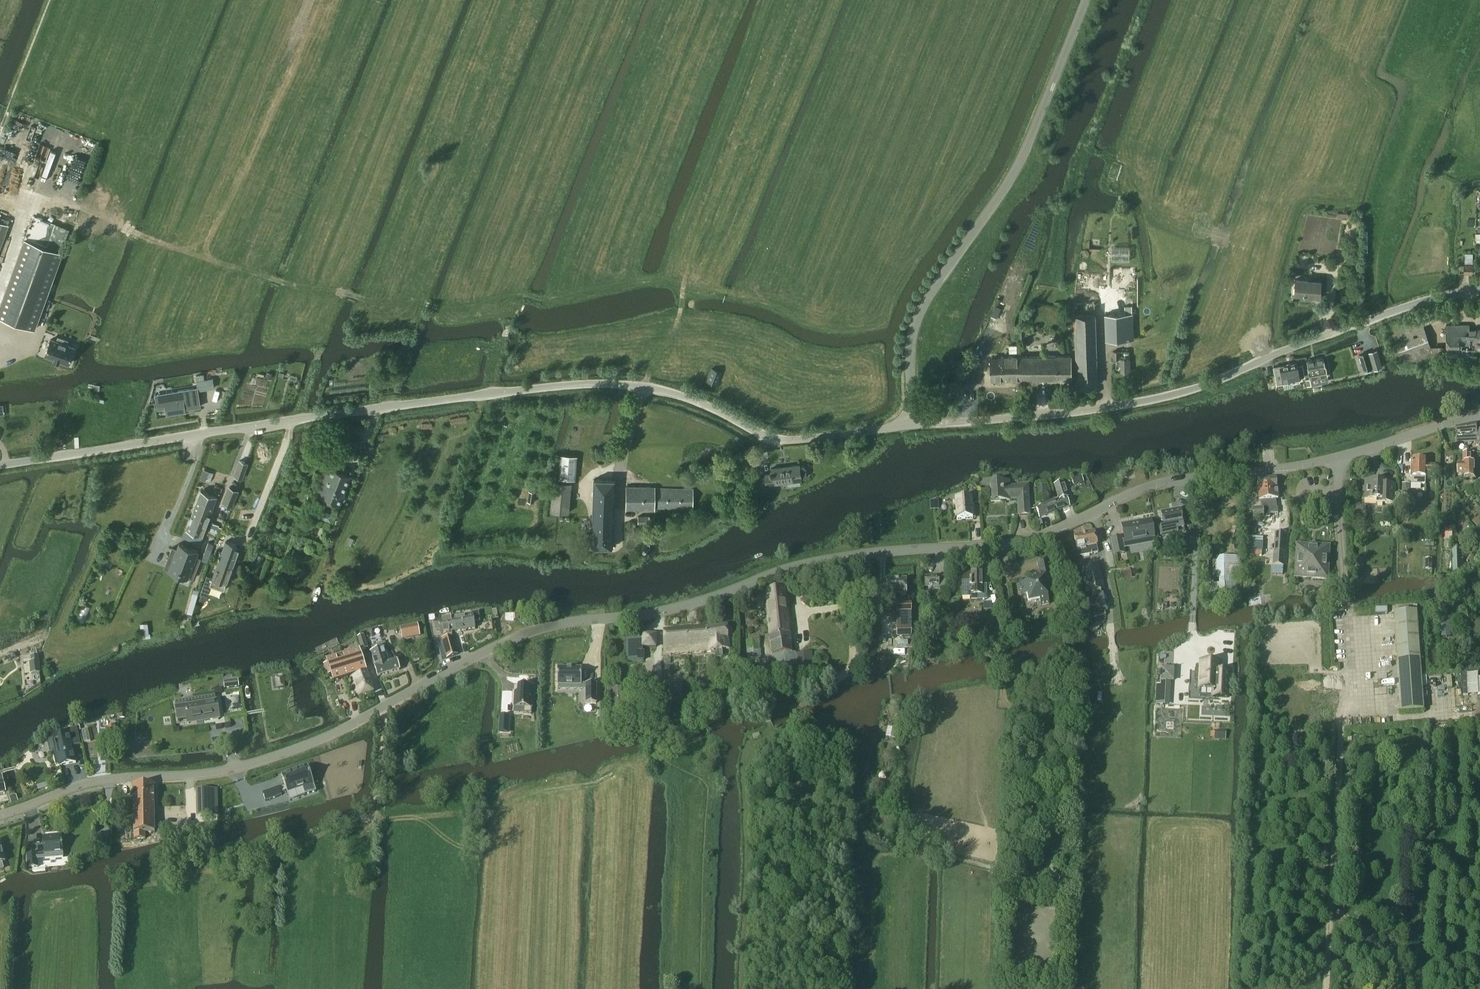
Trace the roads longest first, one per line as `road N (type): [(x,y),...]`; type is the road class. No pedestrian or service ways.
road 1 (tertiary): [(0,815),(94,782),(201,775),(297,749),(548,626),(662,612),(817,562),(1009,545),(1150,486),(1336,457),(1479,416)]
road 2 (unclassified): [(0,464),(609,383),(696,400),(786,440),(913,425)]
road 3 (unclassified): [(913,425),(1139,402),(1431,298),(1479,291)]
road 4 (unclassified): [(913,425),(910,355),(918,319),(1009,182),(1088,0)]
road 5 (track): [(643,386),(681,310),(689,256),(788,0)]
road 6 (track): [(1158,988),(1162,870),(1146,867),(1153,743),(1118,738)]
road 7 (track): [(473,815),(376,819),(385,706)]

